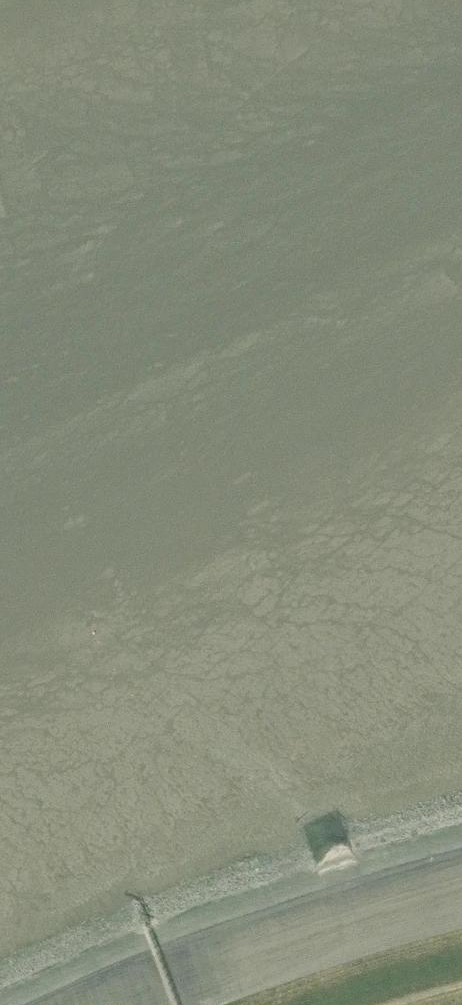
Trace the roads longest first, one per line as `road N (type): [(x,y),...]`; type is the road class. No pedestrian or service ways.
road 1 (track): [(197,1004),(461,920)]

